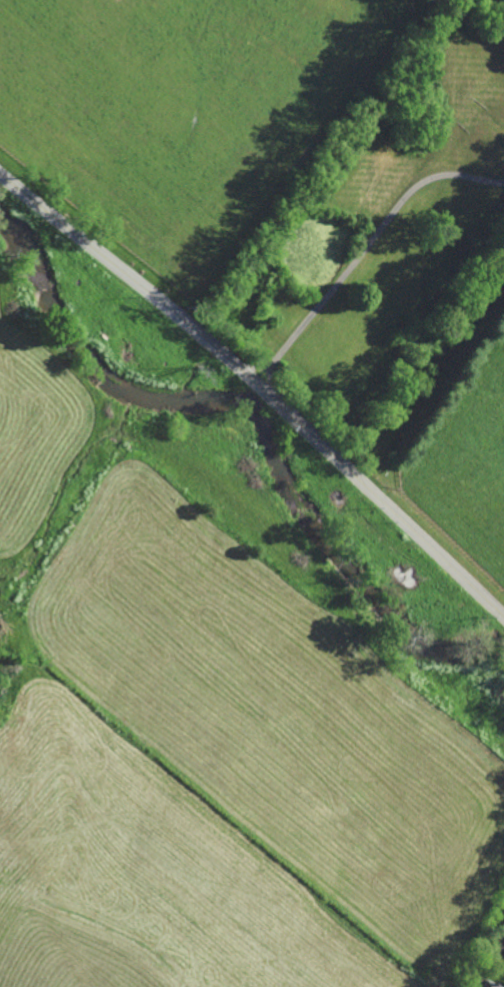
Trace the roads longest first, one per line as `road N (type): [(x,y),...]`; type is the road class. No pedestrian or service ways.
road 1 (residential): [(503,615),(271,393),(0,173)]

